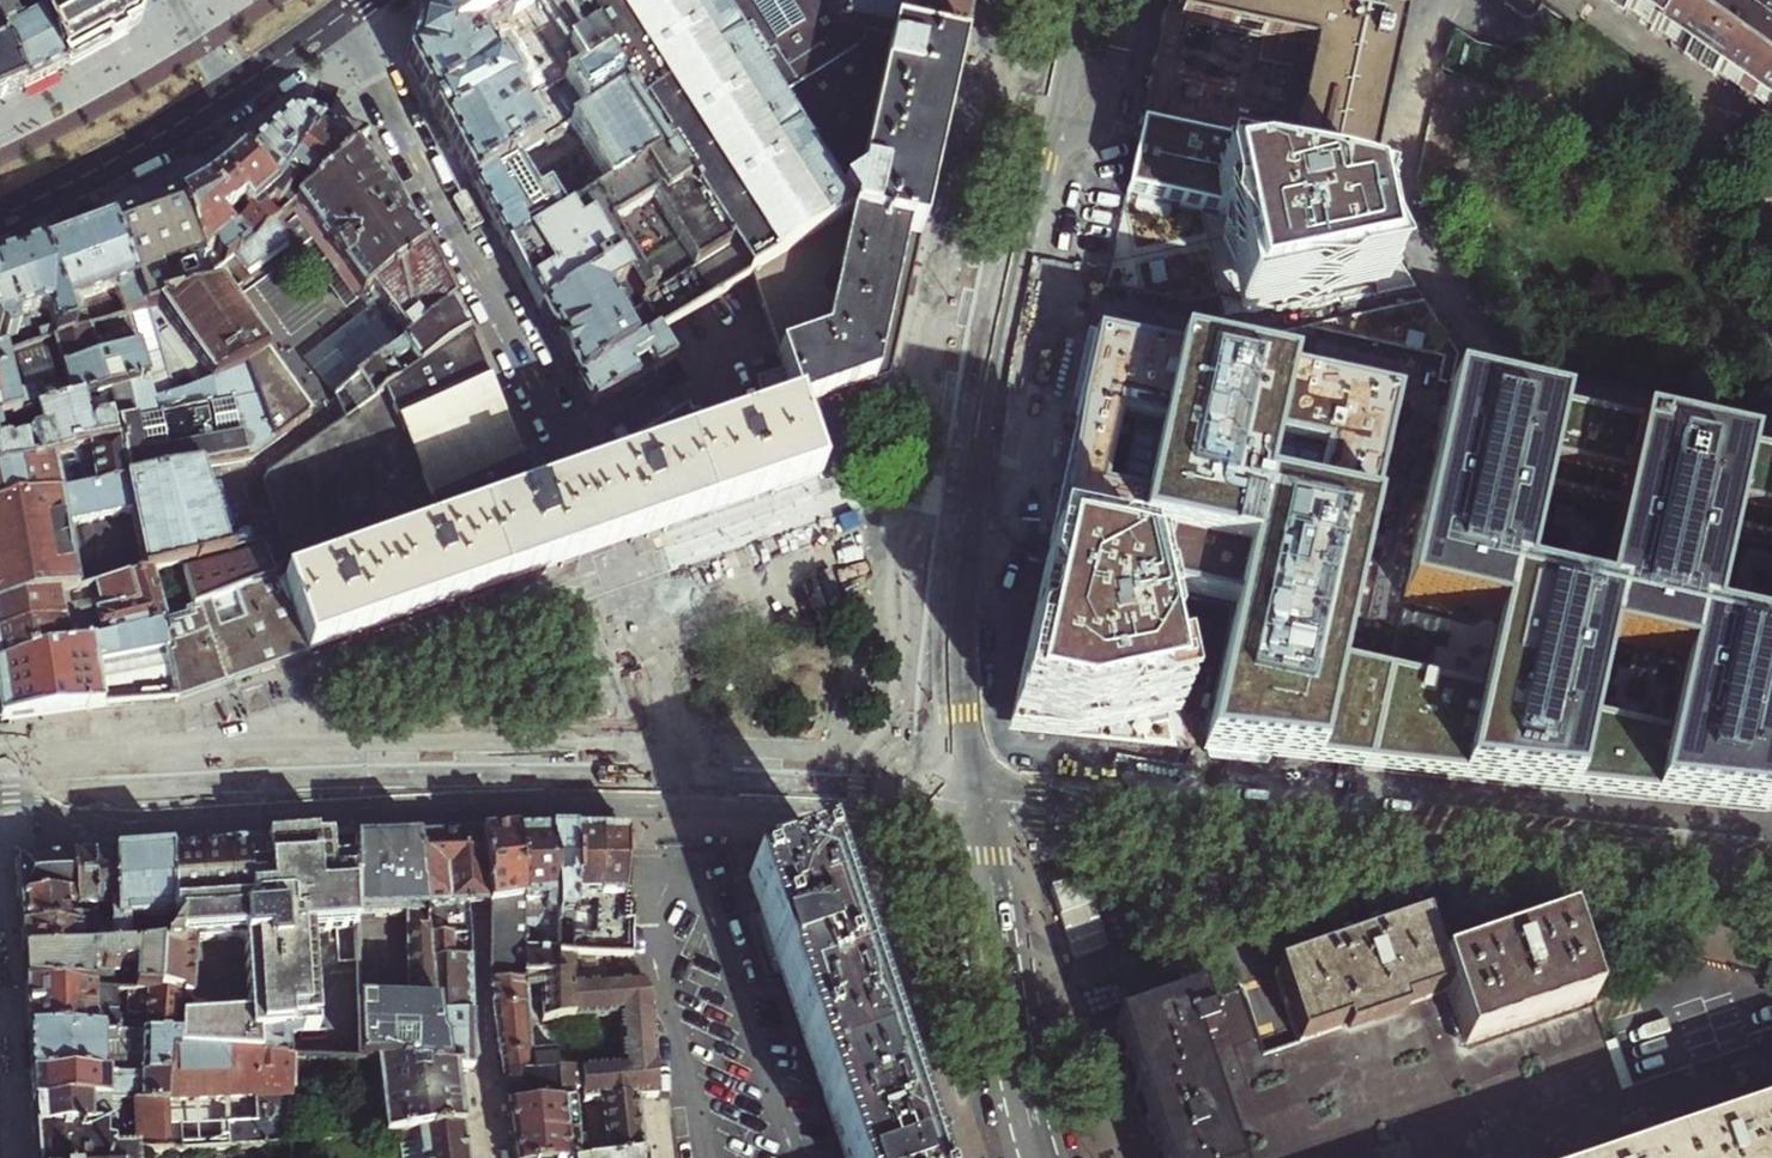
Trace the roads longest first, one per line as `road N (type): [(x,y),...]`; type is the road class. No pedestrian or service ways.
road 1 (tertiary): [(0,802),(887,779),(977,785)]
road 2 (tertiary): [(1771,860),(977,785)]
road 3 (residential): [(332,23),(523,357),(603,553)]
road 4 (residential): [(974,459),(991,345),(1068,0)]
road 5 (residential): [(603,553),(615,583),(974,459)]
road 6 (residential): [(977,785),(1007,1030),(1039,1157)]
road 7 (residential): [(977,785),(962,632),(974,459)]
road 8 (tertiary): [(0,217),(236,92)]

